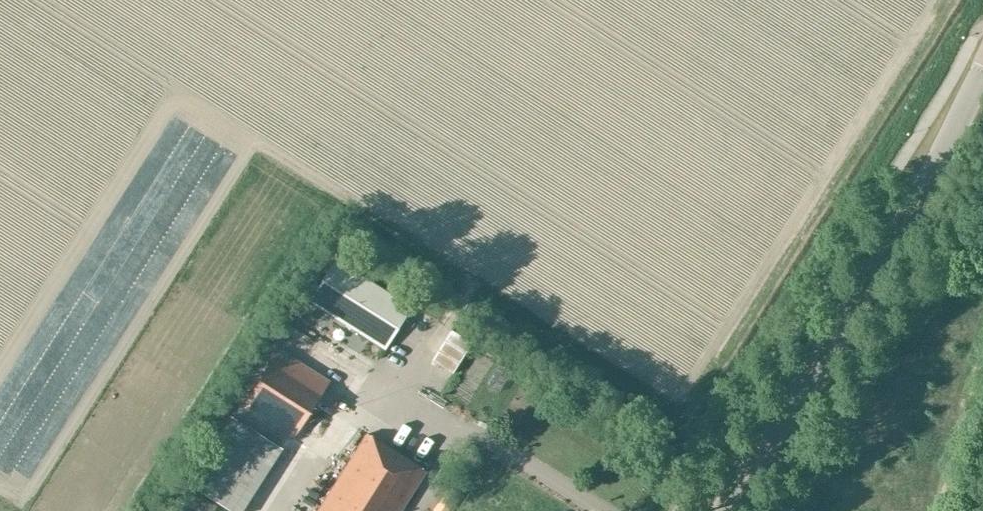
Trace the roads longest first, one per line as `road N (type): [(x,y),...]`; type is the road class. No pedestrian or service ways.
road 1 (unclassified): [(723,510),(905,219),(982,68)]

